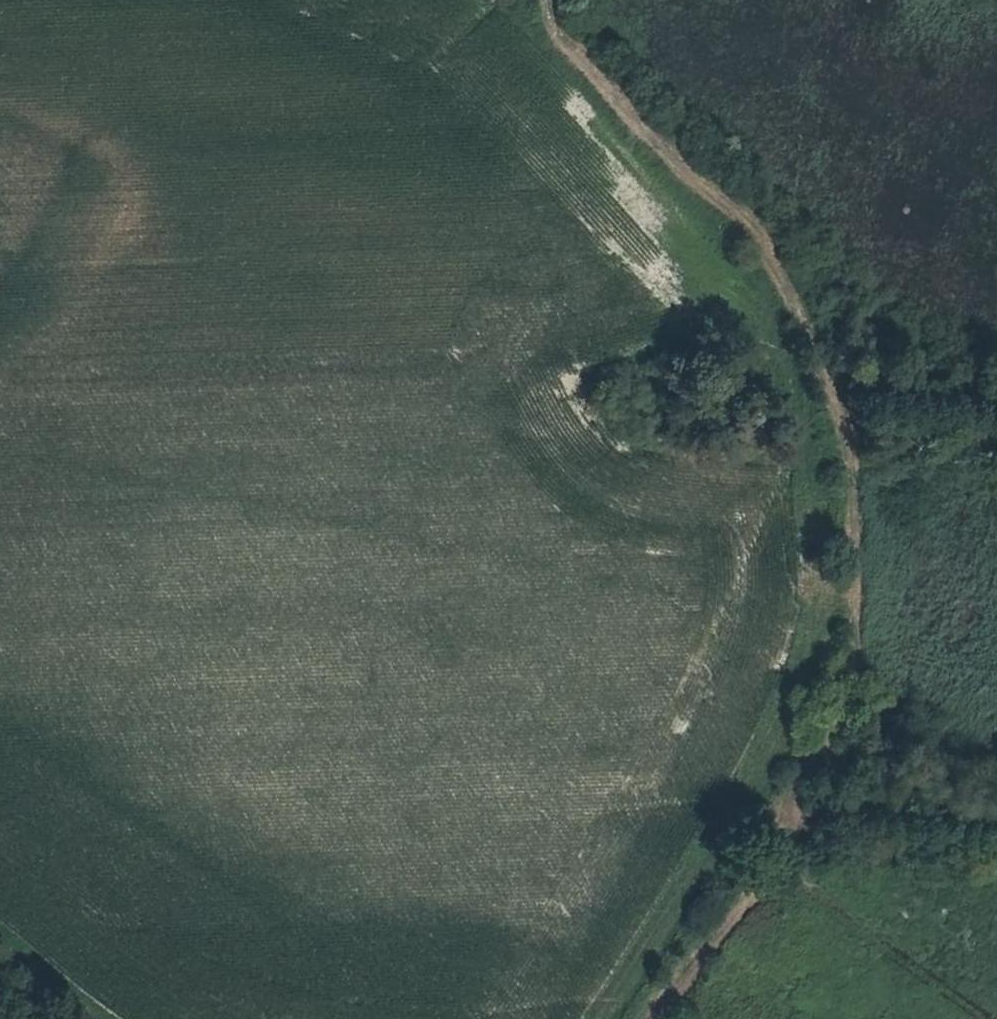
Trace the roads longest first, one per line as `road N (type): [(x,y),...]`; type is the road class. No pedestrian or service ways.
road 1 (track): [(649,1018),(827,735),(847,536),(838,429),(767,273),(556,20),(555,0)]

